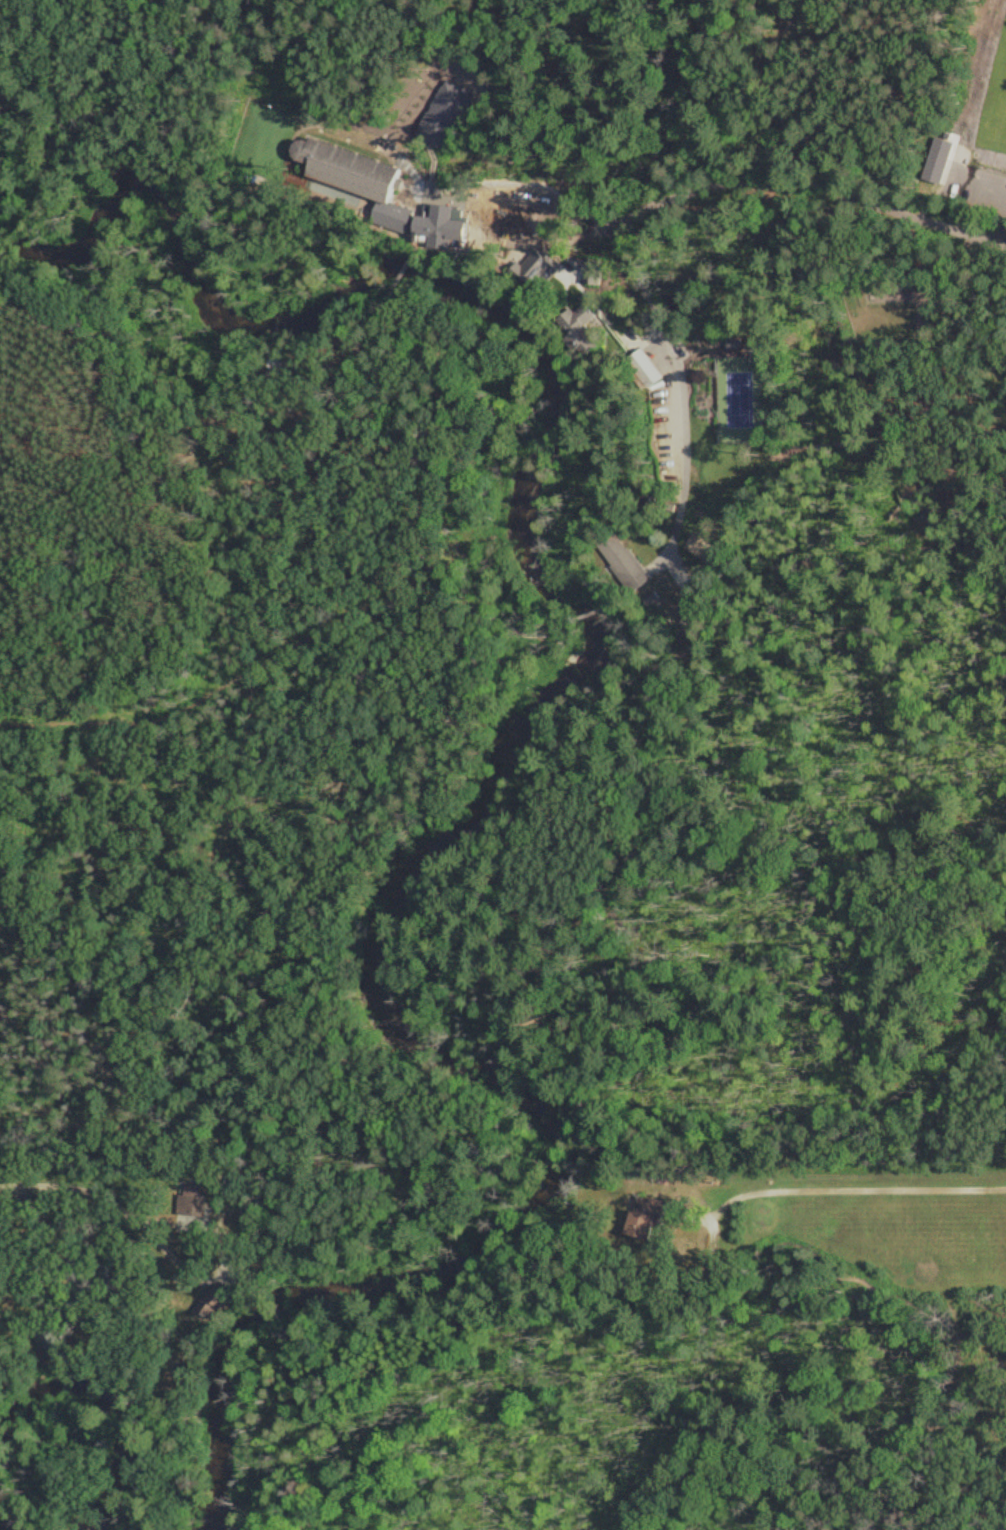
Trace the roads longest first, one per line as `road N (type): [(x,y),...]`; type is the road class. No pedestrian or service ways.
road 1 (residential): [(246,1227),(57,1126),(0,1132)]

